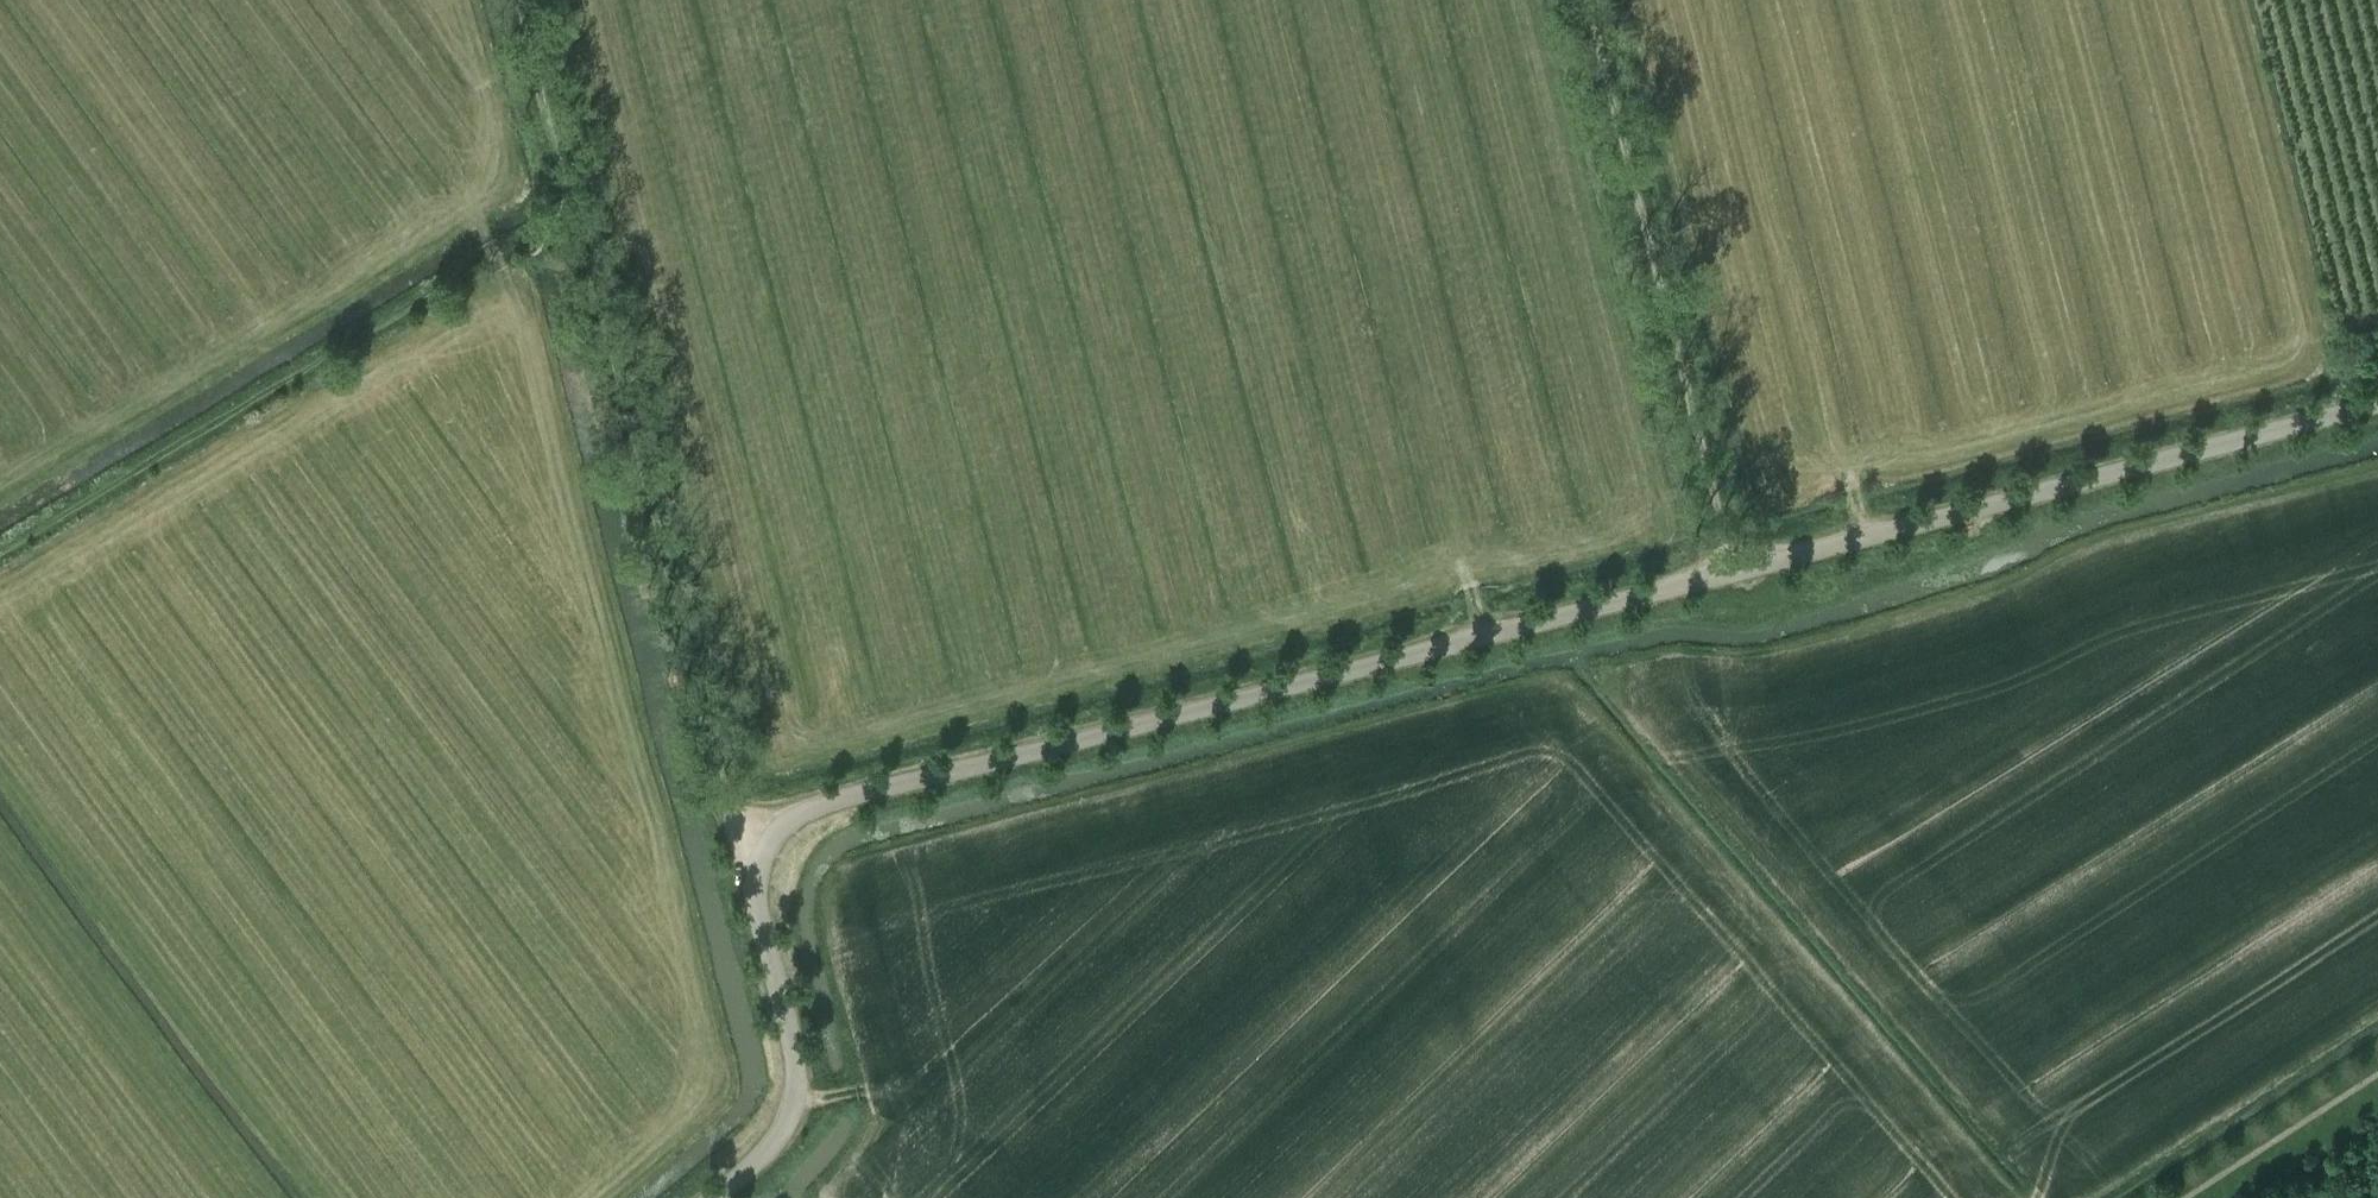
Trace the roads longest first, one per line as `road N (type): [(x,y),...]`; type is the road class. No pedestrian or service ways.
road 1 (unclassified): [(716,1197),(760,1162),(797,1092),(795,1041),(756,894),(766,846),(790,821),(2377,402)]
road 2 (track): [(793,1103),(883,1090),(895,1197)]

